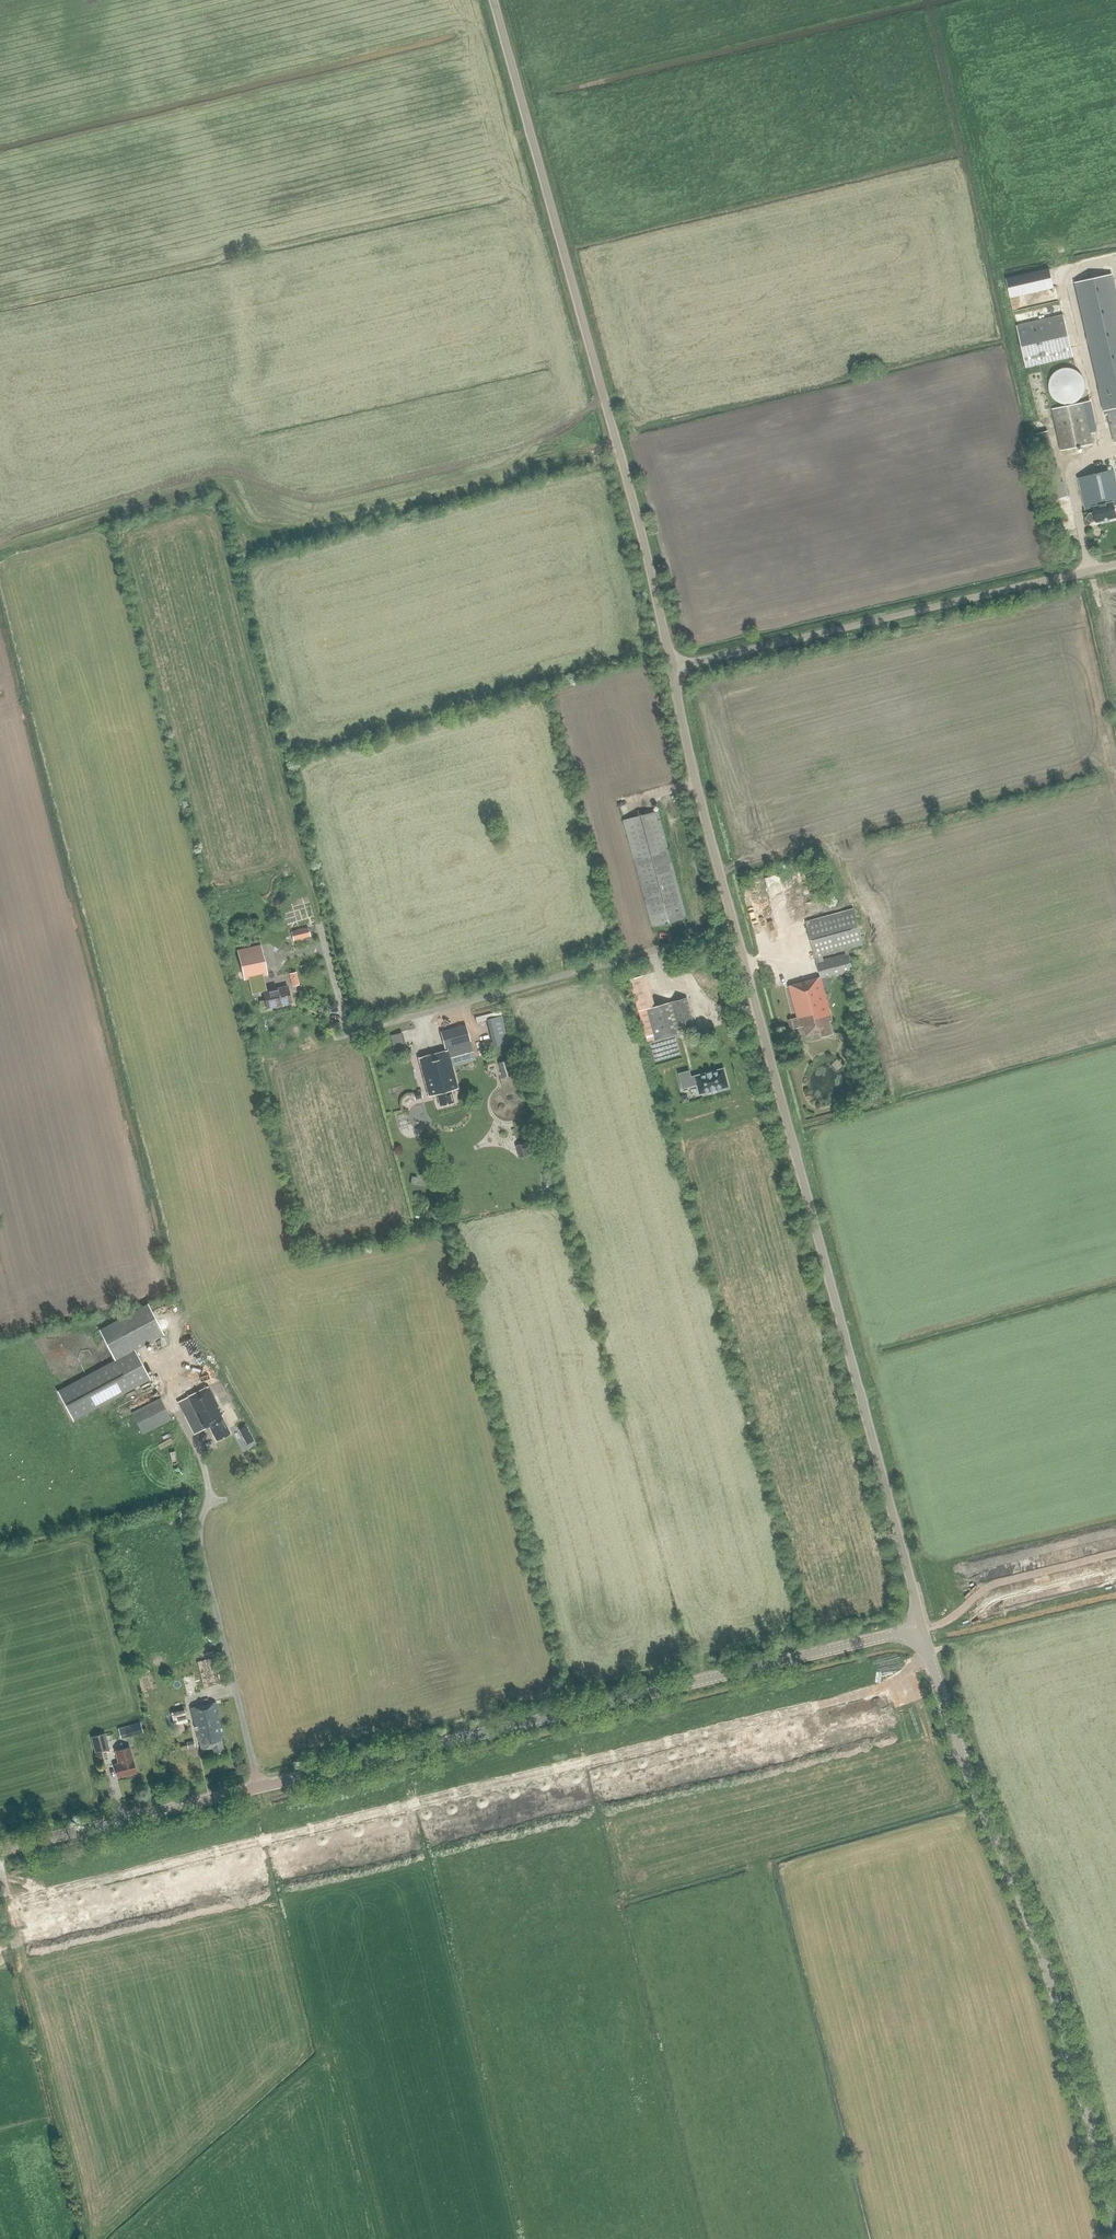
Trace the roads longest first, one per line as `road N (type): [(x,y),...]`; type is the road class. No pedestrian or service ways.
road 1 (unclassified): [(919,1629),(671,667)]
road 2 (tertiary): [(0,1850),(919,1629)]
road 3 (unclassified): [(671,667),(638,518),(493,0)]
road 4 (tertiary): [(1115,2225),(1025,1908),(919,1629)]
road 5 (unclassified): [(671,667),(1115,564)]

